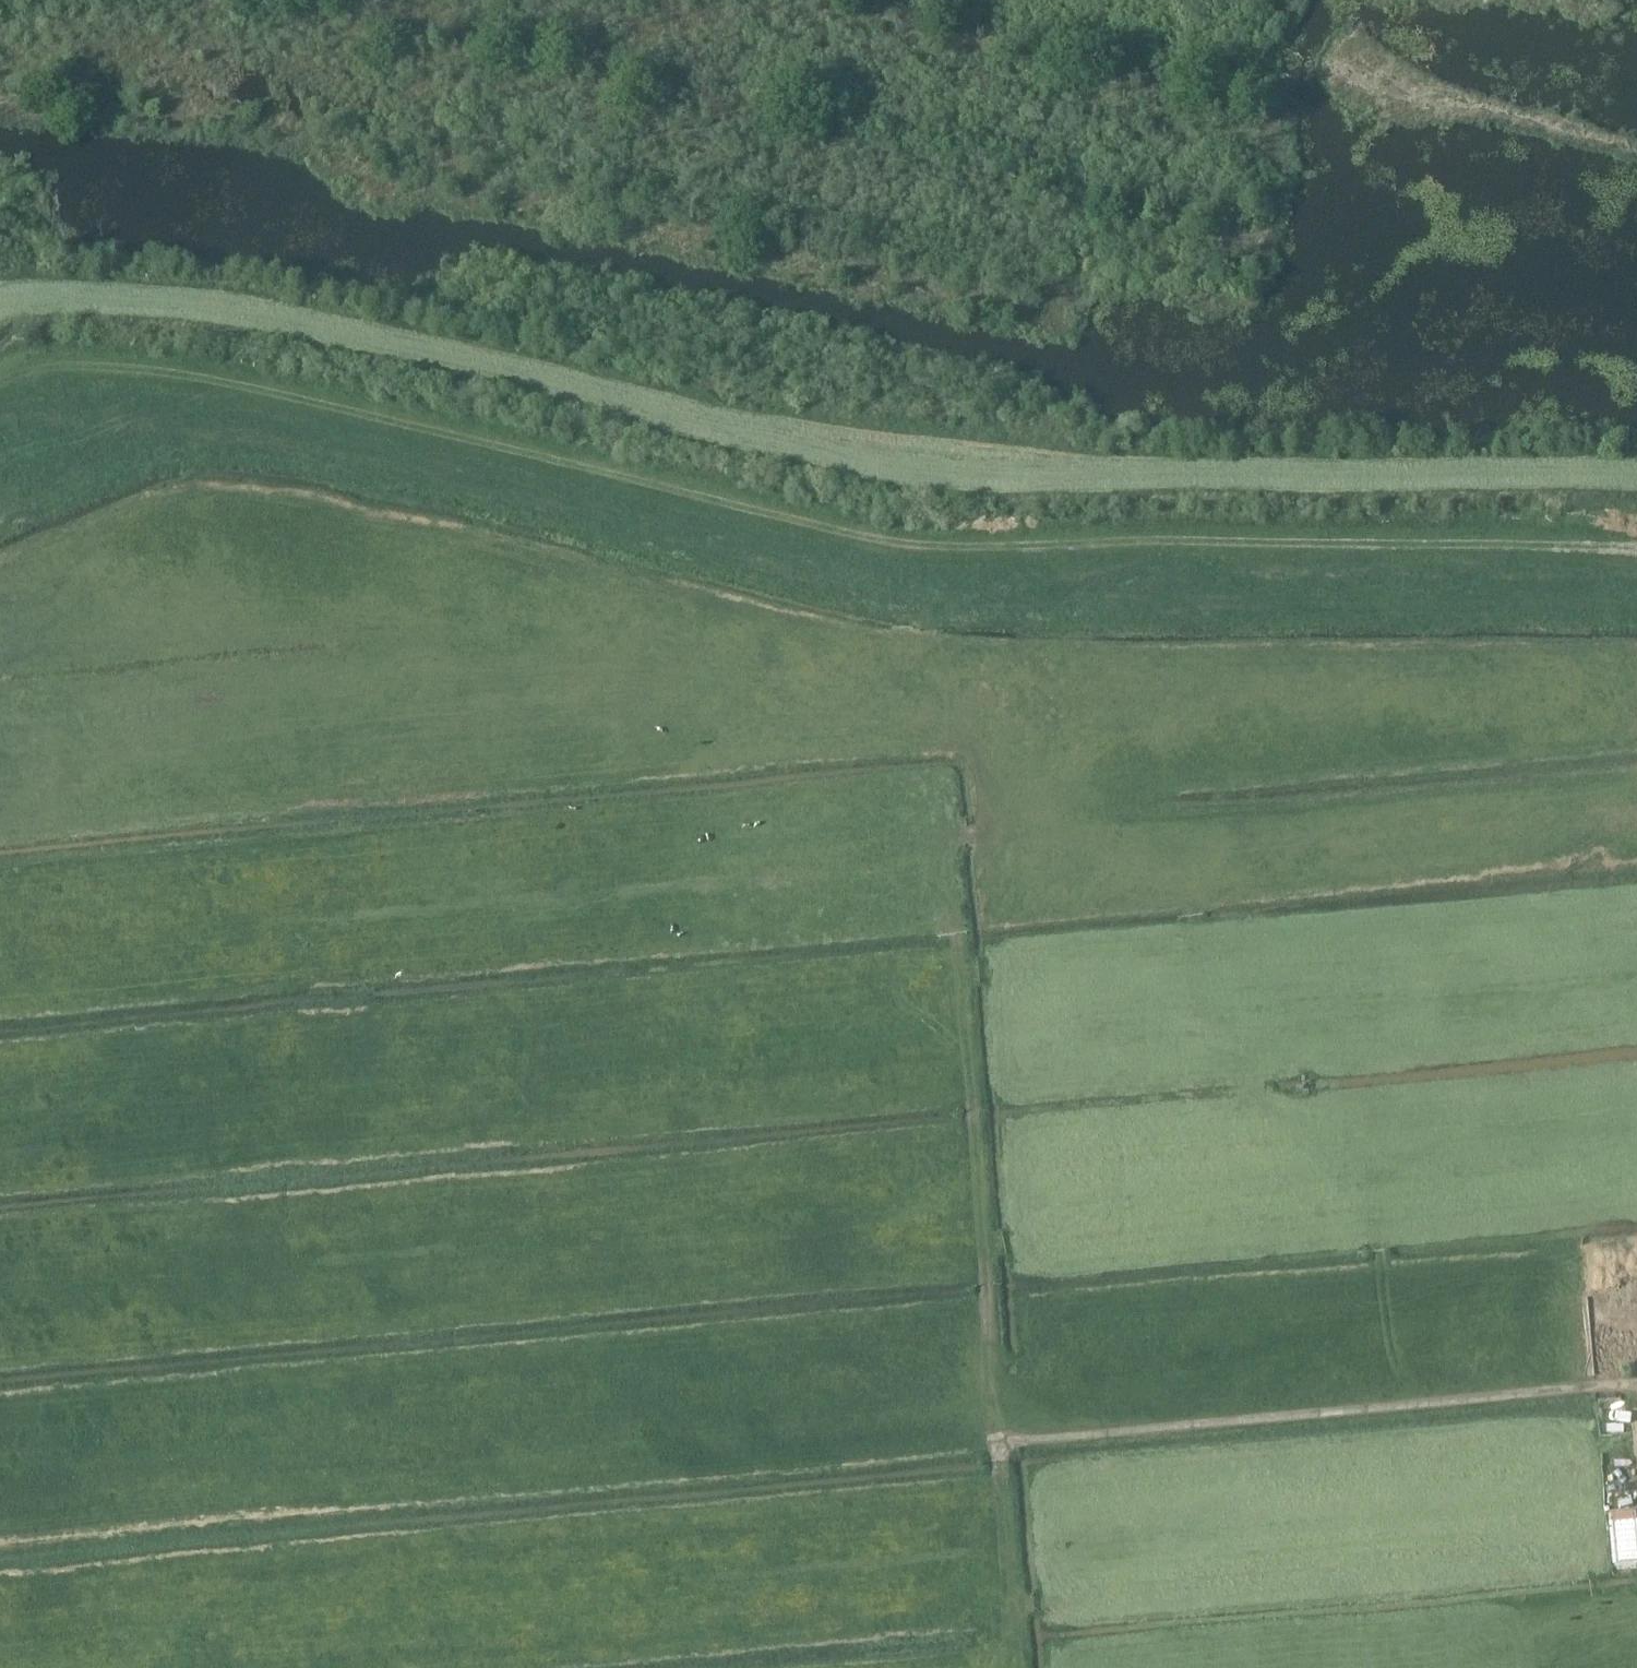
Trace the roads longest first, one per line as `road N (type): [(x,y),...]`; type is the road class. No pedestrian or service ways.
road 1 (track): [(1636,556),(1408,545),(900,546),(162,370),(27,368),(0,390)]
road 2 (track): [(1000,1473),(997,1440),(1636,1381)]

